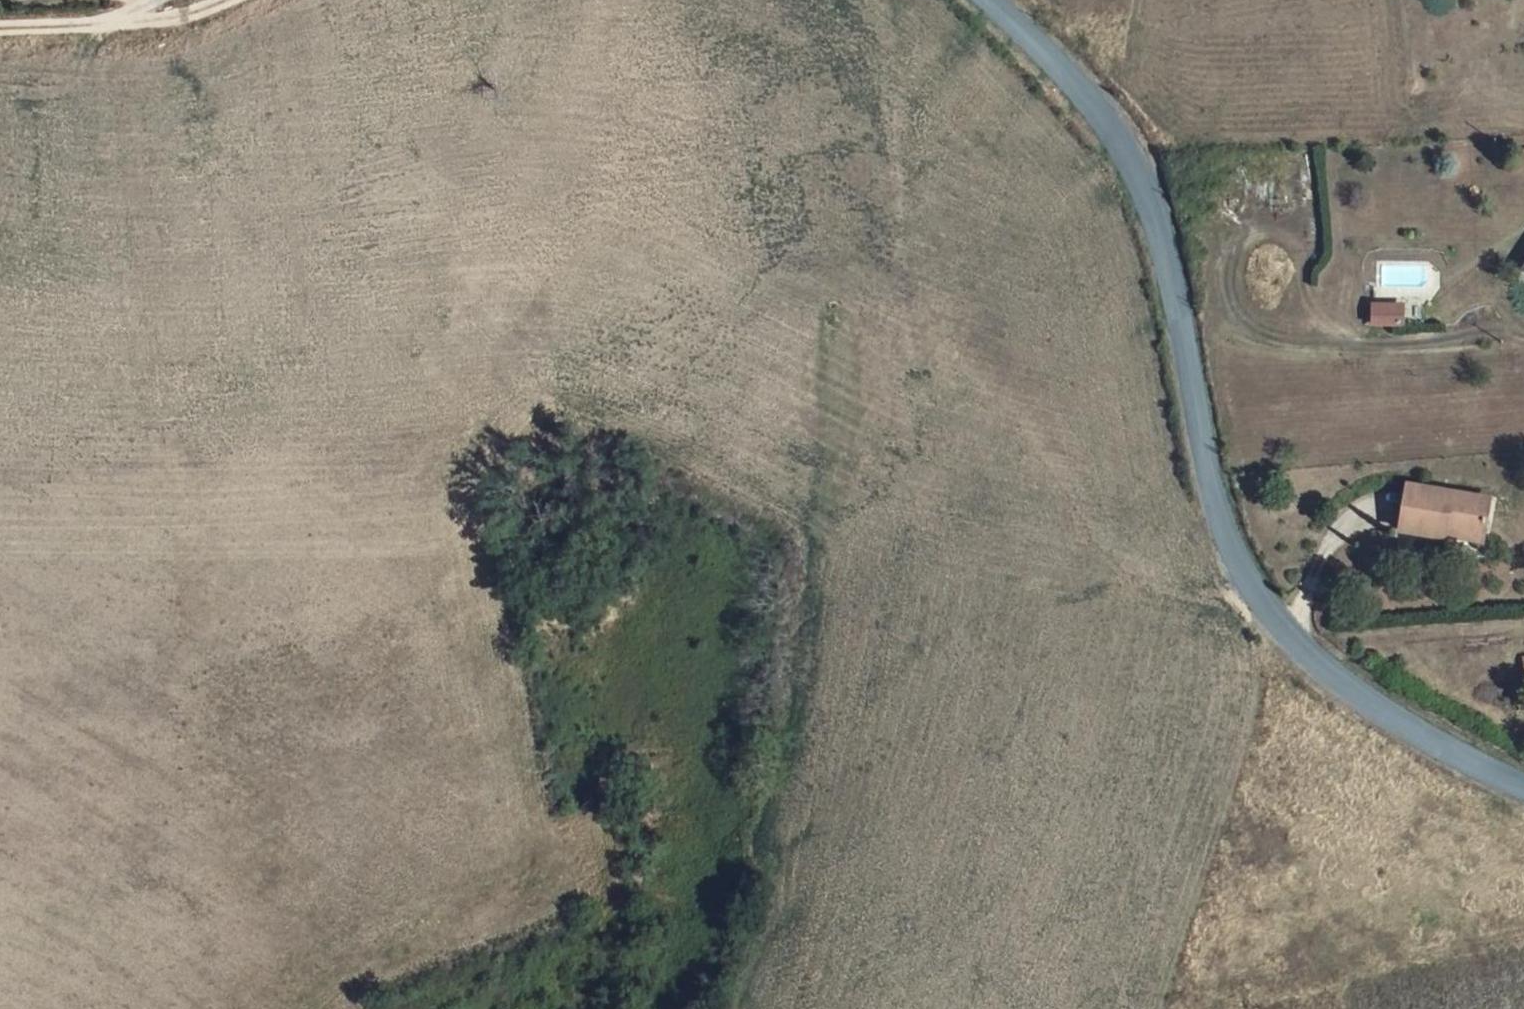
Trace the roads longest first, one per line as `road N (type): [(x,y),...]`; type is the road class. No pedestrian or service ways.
road 1 (tertiary): [(1523,787),(1374,705),(1264,619),(1235,569),(1195,437),(1140,189),(1107,123),(974,0)]
road 2 (track): [(152,0),(116,25),(0,29)]

